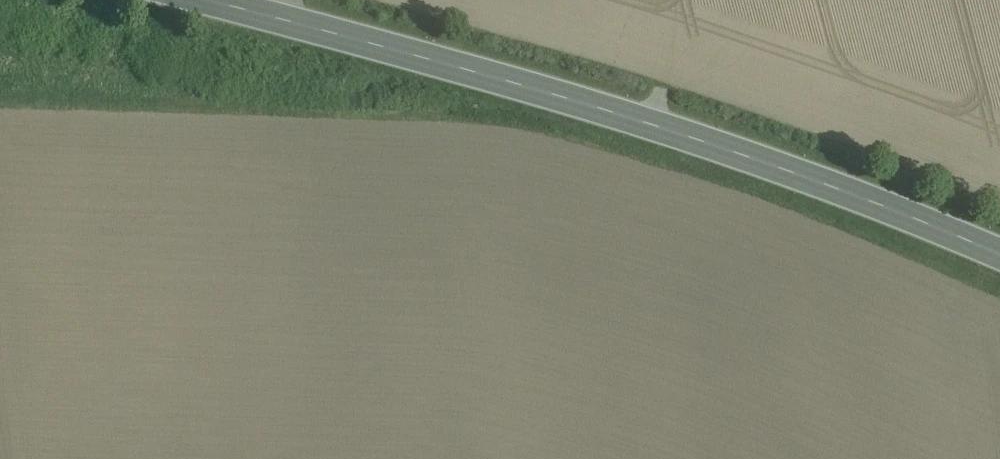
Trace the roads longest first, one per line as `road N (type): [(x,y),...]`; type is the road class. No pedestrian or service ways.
road 1 (secondary): [(999,257),(650,129),(202,0)]

